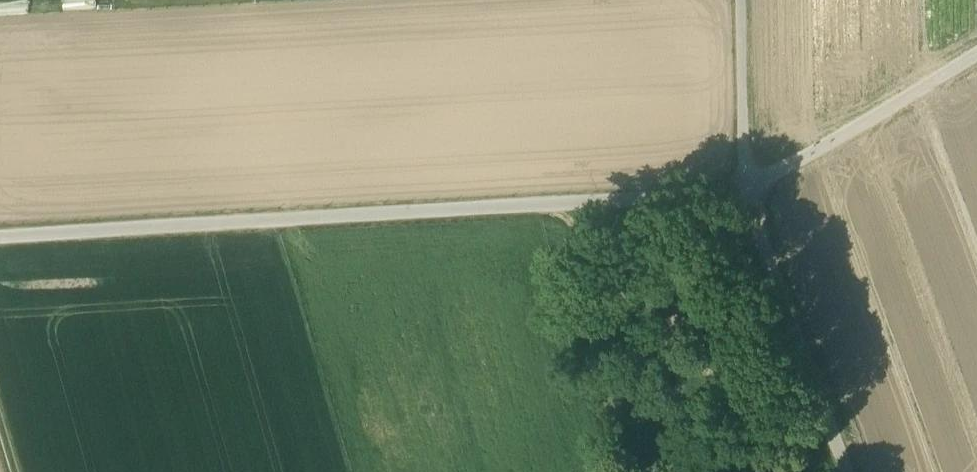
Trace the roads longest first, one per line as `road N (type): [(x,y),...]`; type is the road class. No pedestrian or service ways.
road 1 (unclassified): [(744,186),(677,198),(0,238)]
road 2 (unclassified): [(847,471),(744,186)]
road 3 (unclassified): [(976,52),(797,163),(744,186)]
road 4 (track): [(744,186),(740,0)]

